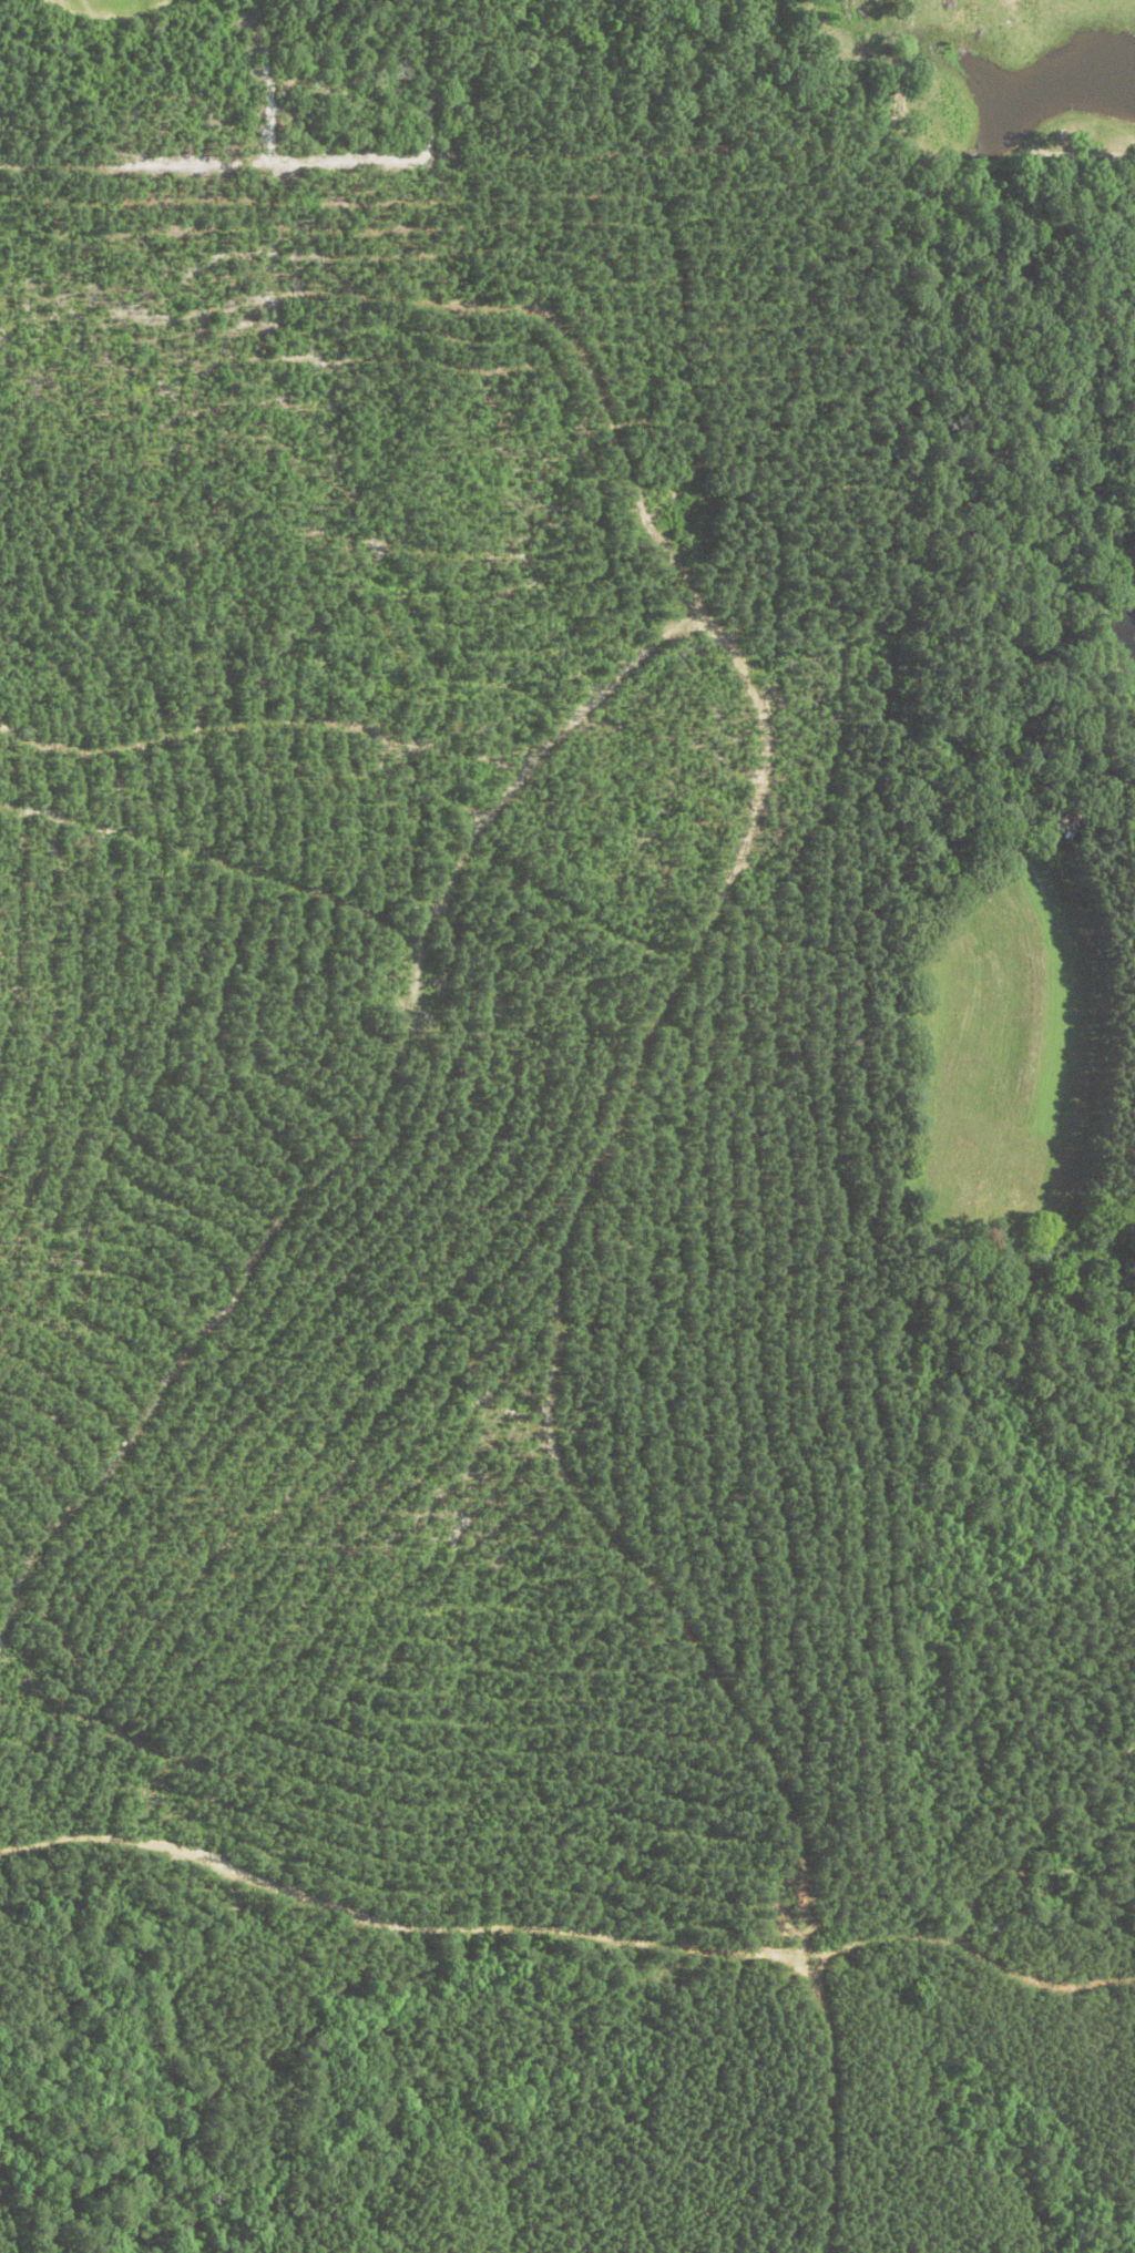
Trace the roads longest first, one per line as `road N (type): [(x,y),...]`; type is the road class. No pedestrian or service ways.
road 1 (track): [(834,1977),(828,1905),(728,1666),(497,1482),(452,1410),(412,1109),(434,987),(523,842),(684,659),(684,615),(623,581),(412,559),(0,414)]
road 2 (track): [(0,1828),(20,1822),(164,1833),(425,1927),(834,1977),(1045,1988),(1134,2013)]

